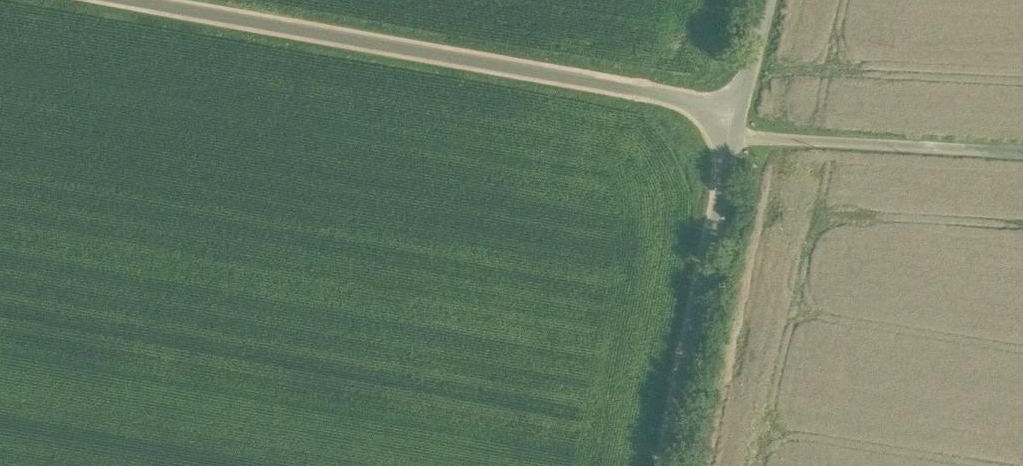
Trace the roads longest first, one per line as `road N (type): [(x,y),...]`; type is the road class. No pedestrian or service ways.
road 1 (unclassified): [(739,114),(124,0)]
road 2 (unclassified): [(739,114),(663,465)]

